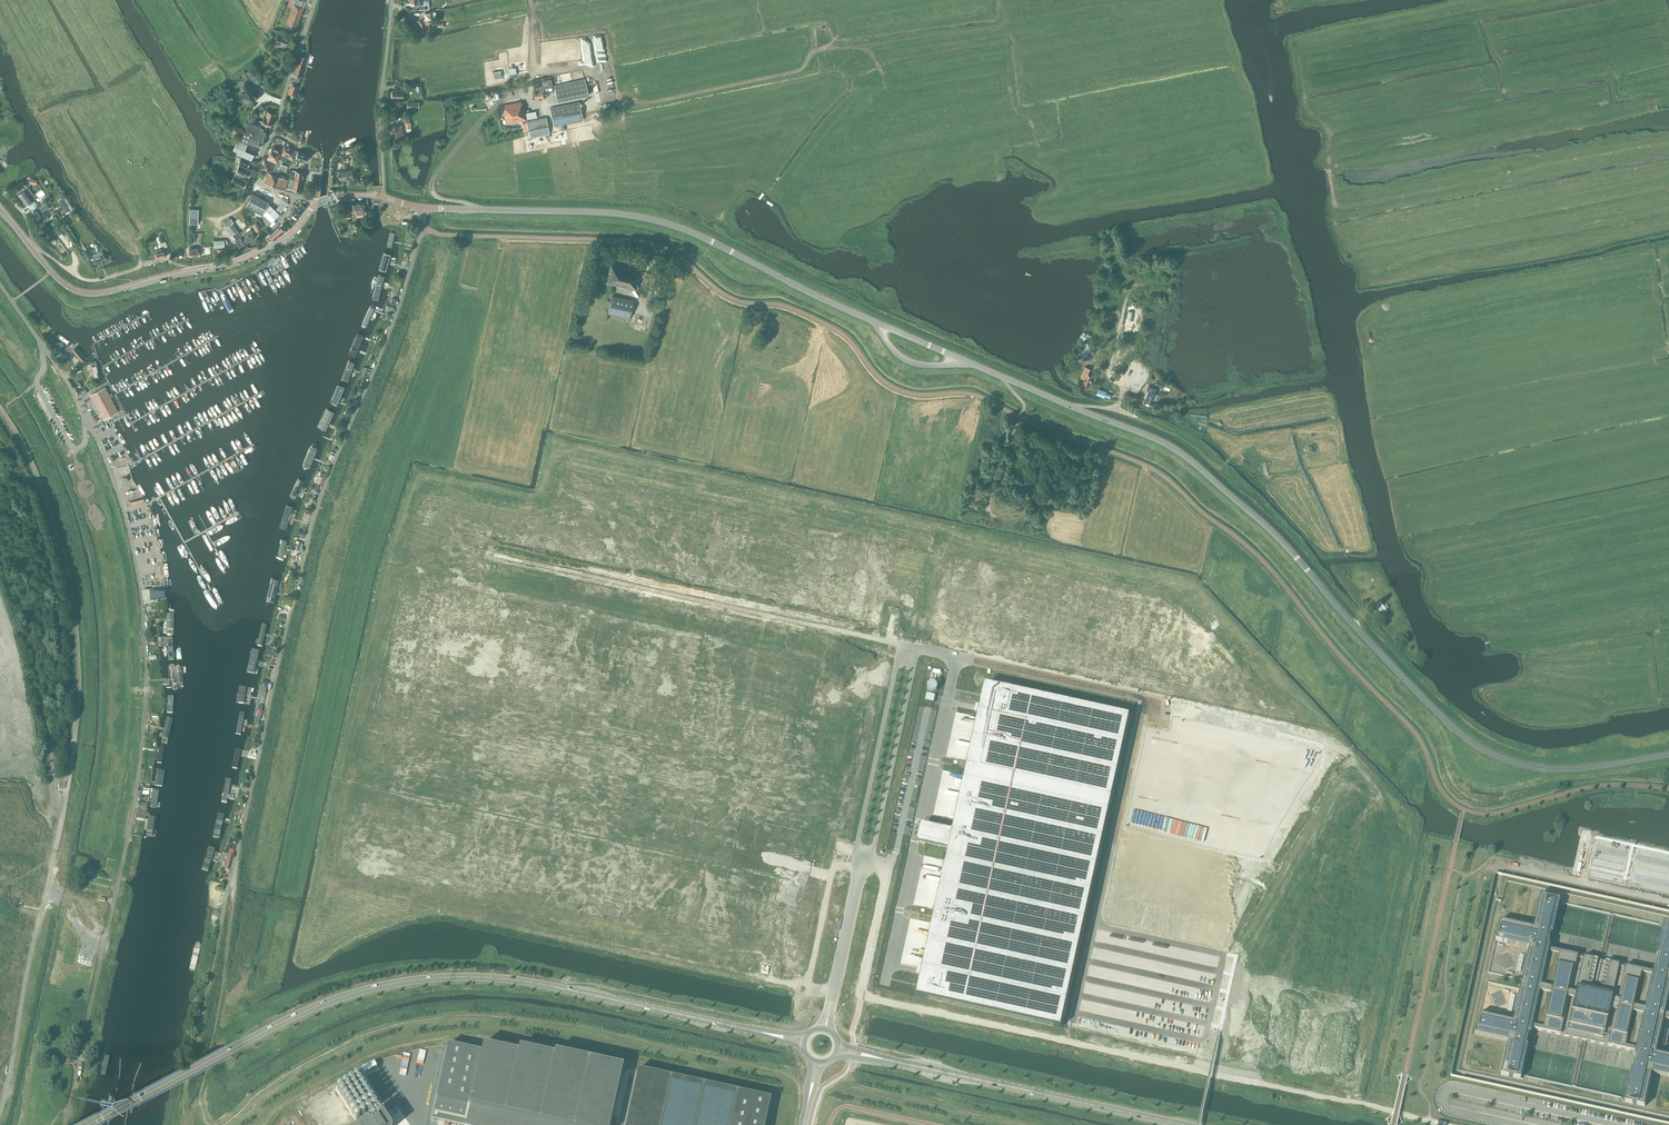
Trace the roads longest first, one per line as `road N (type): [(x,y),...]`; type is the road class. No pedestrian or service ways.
road 1 (tertiary): [(1668,754),(1564,769),(1482,748),(1423,699),(1270,529),(1174,449),(847,310),(692,232),(611,213),(424,207)]
road 2 (residential): [(70,1099),(135,798),(143,615),(129,534),(95,436),(0,285)]
road 3 (unclassified): [(1353,1102),(1411,820),(1358,767),(1328,774),(1189,742),(1138,698),(918,648)]
road 4 (track): [(1218,0),(1253,113),(1253,173),(1233,184),(1061,217),(1042,211),(1060,192),(1059,175),(1039,155),(1034,126),(1015,108),(1001,56),(888,73),(865,49),(831,45)]
road 5 (primary): [(85,1124),(312,1008),(416,980),(533,983),(760,1032)]
road 6 (residential): [(235,869),(313,521),(422,229)]
road 7 (unclassified): [(862,860),(887,865),(861,987),(870,998),(1353,1102)]
road 8 (track): [(987,0),(980,15),(844,33),(794,72),(638,102),(605,98),(587,68),(536,68),(530,0)]
road 9 (unclassified): [(901,644),(483,553)]
road 10 (tertiary): [(315,204),(289,235),(247,256),(104,292),(70,287),(32,248)]
road 11 (primary): [(1184,1124),(884,1059)]
road 12 (track): [(325,483),(341,521),(288,746)]
road 13 (residential): [(669,250),(640,241),(422,229)]
road 14 (unclassified): [(199,1094),(235,869)]
road 15 (unclassified): [(901,644),(857,840),(862,860)]
road 16 (unclassified): [(862,860),(874,844),(918,648)]
road 17 (residential): [(382,196),(391,0)]
road 18 (residential): [(195,1042),(235,869)]
road 19 (unclassified): [(1668,901),(1496,862)]
road 20 (unclassified): [(825,1028),(862,860)]
road 21 (track): [(1155,268),(1151,284),(1125,302),(1108,375),(1123,388),(1115,410)]
road 22 (unclassified): [(862,860),(837,855),(809,975)]
road 23 (residential): [(273,132),(315,0)]
road 24 (residential): [(36,245),(87,279),(140,262)]

